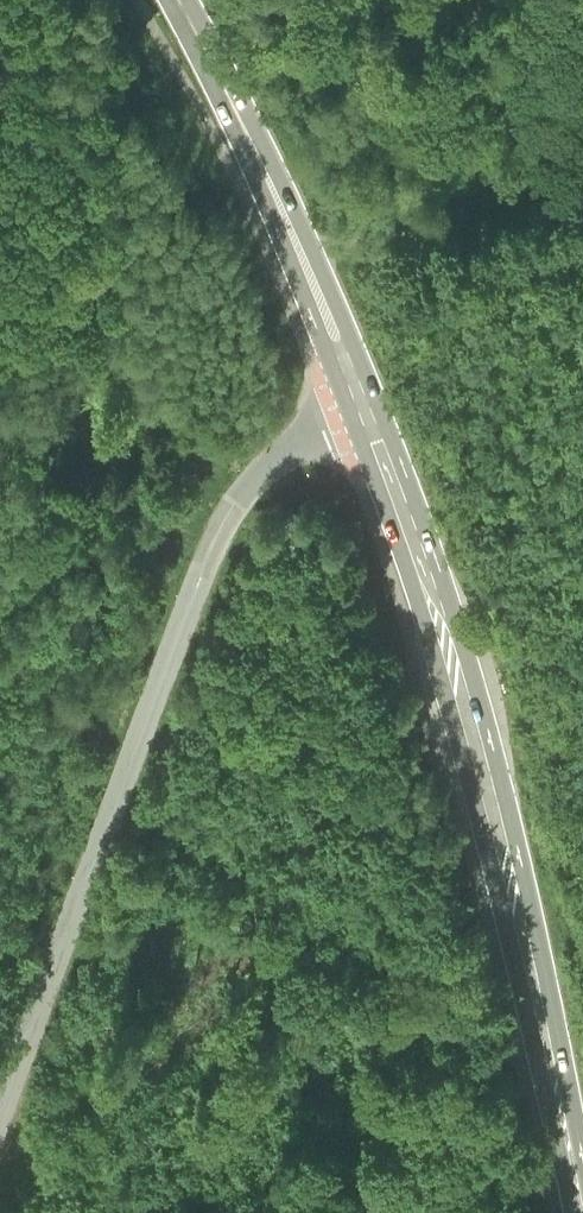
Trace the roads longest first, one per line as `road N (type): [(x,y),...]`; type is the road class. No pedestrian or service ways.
road 1 (primary): [(367,409),(461,685),(582,1209)]
road 2 (unclassified): [(0,1109),(215,539),(271,460),(314,429),(367,409)]
road 3 (primary): [(178,0),(308,249),(367,409)]
road 4 (track): [(582,161),(461,188),(308,249)]

